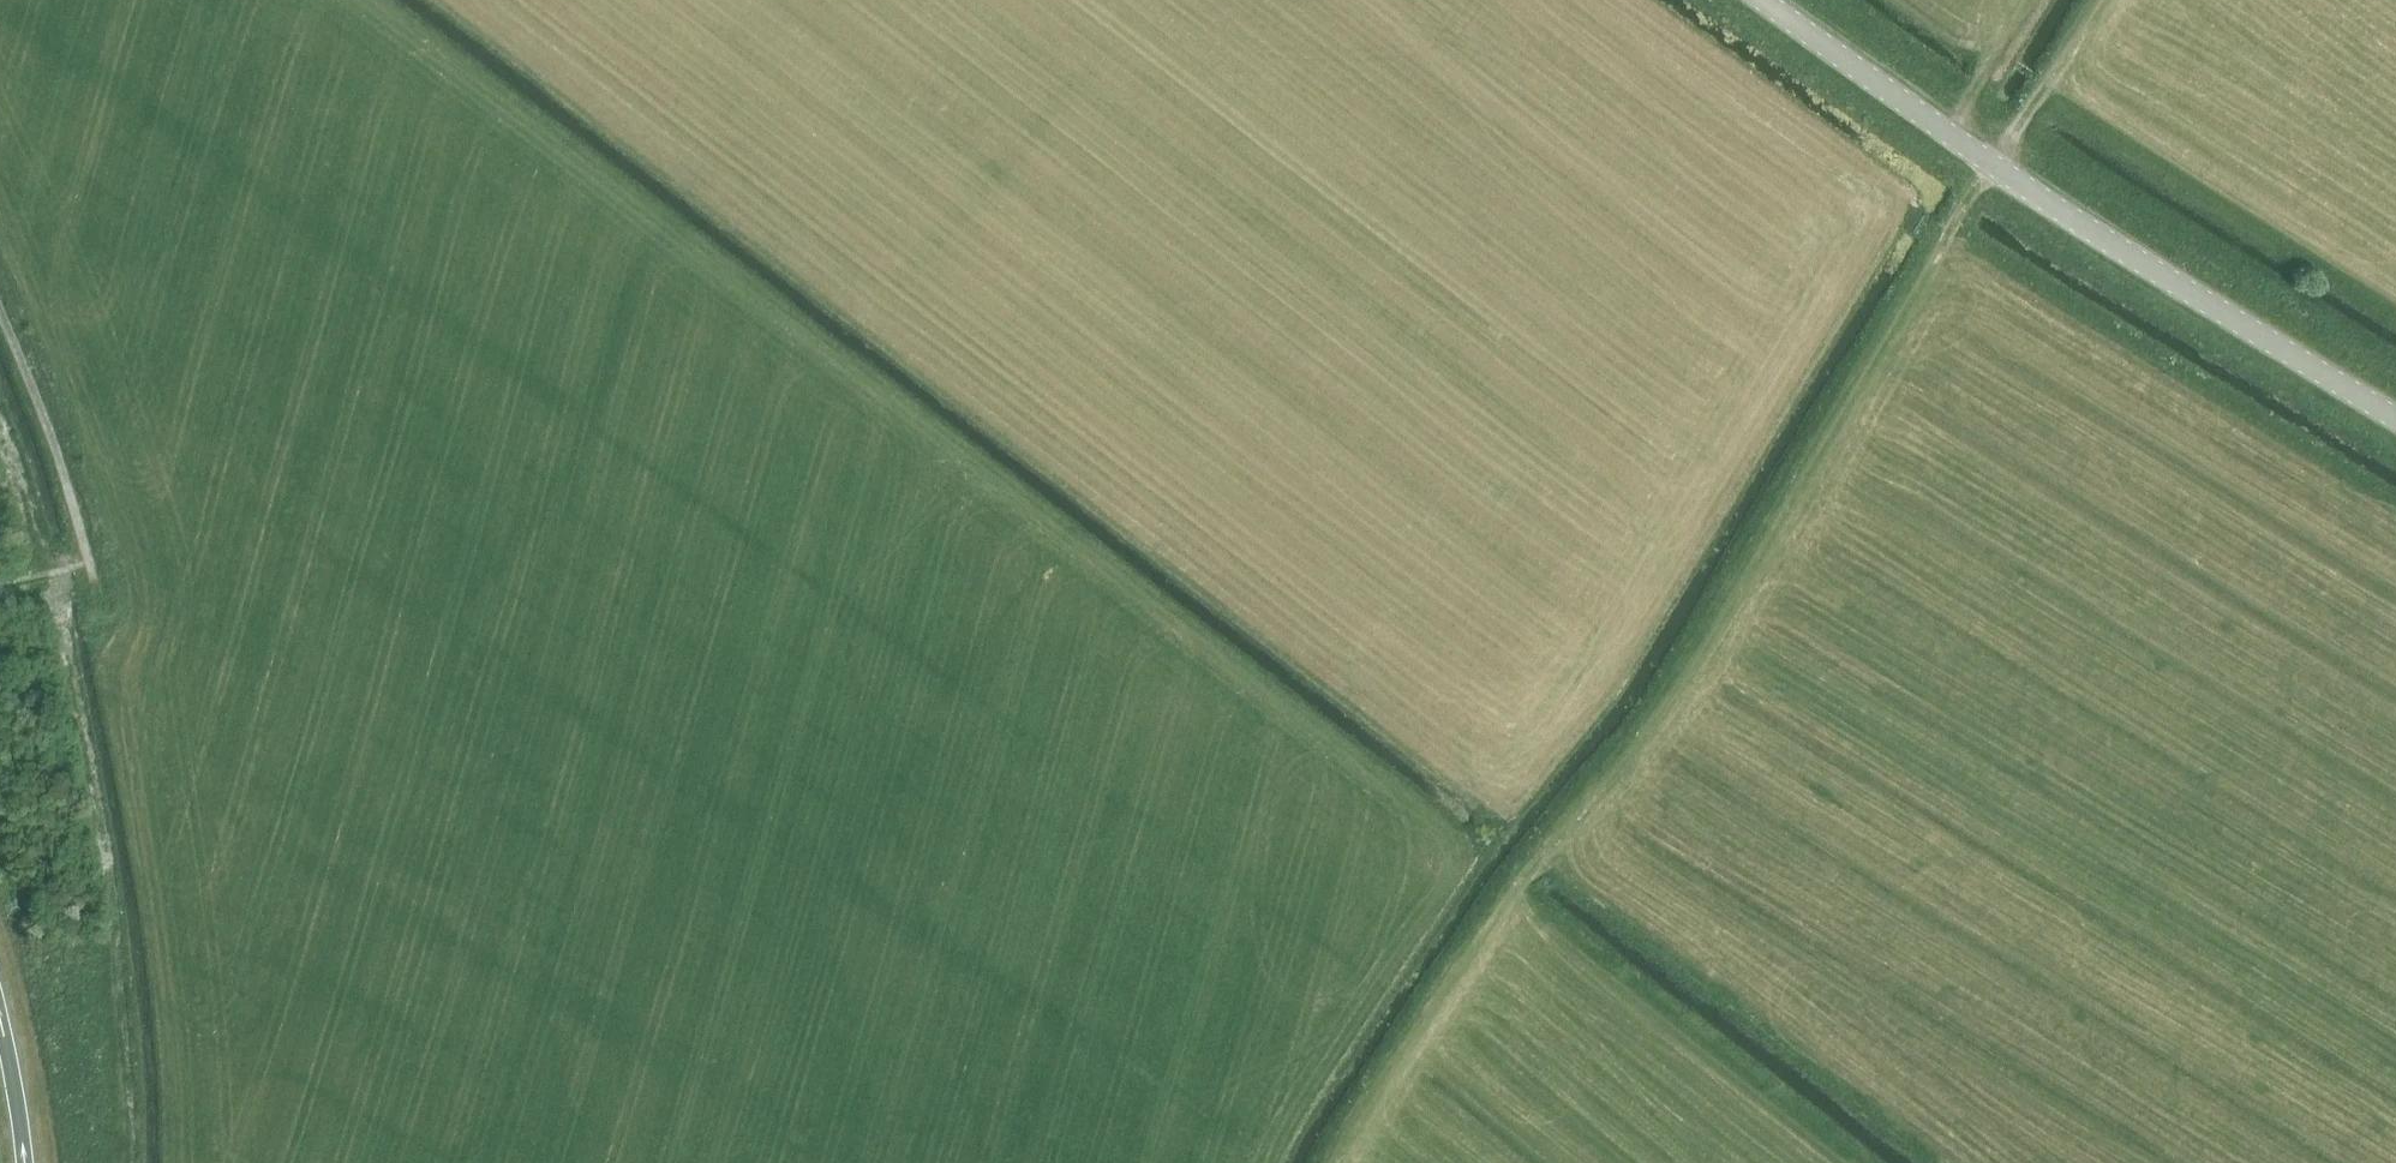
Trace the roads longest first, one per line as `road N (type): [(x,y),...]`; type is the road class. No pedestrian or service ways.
road 1 (tertiary): [(2395,417),(2068,213),(1766,0)]
road 2 (motorway): [(24,1162),(0,1020)]

